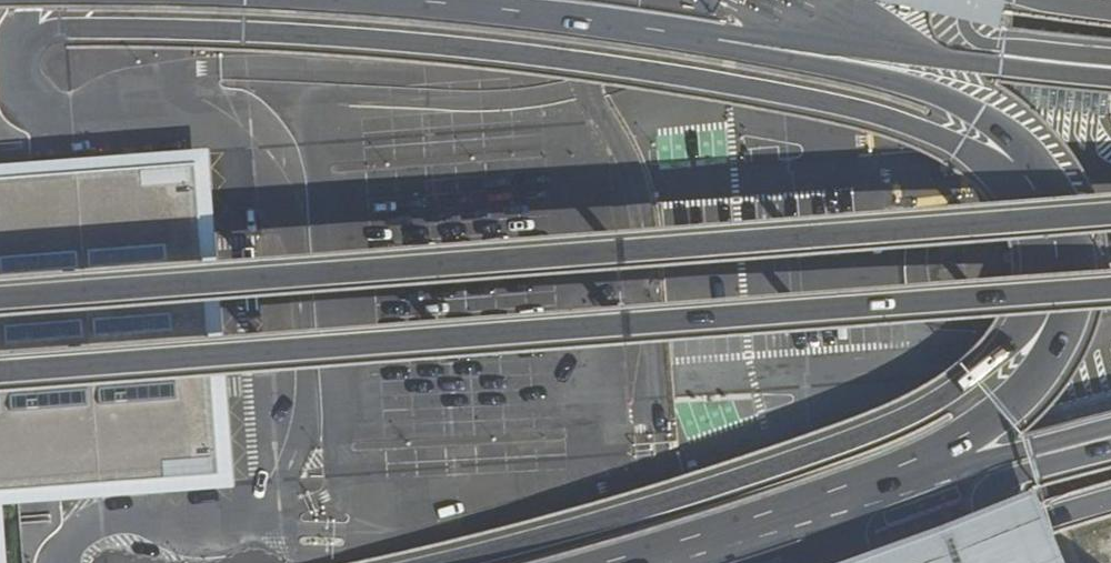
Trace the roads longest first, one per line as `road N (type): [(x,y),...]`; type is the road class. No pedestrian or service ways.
road 1 (secondary): [(1110,214),(0,304)]
road 2 (secondary): [(0,382),(1110,299)]

